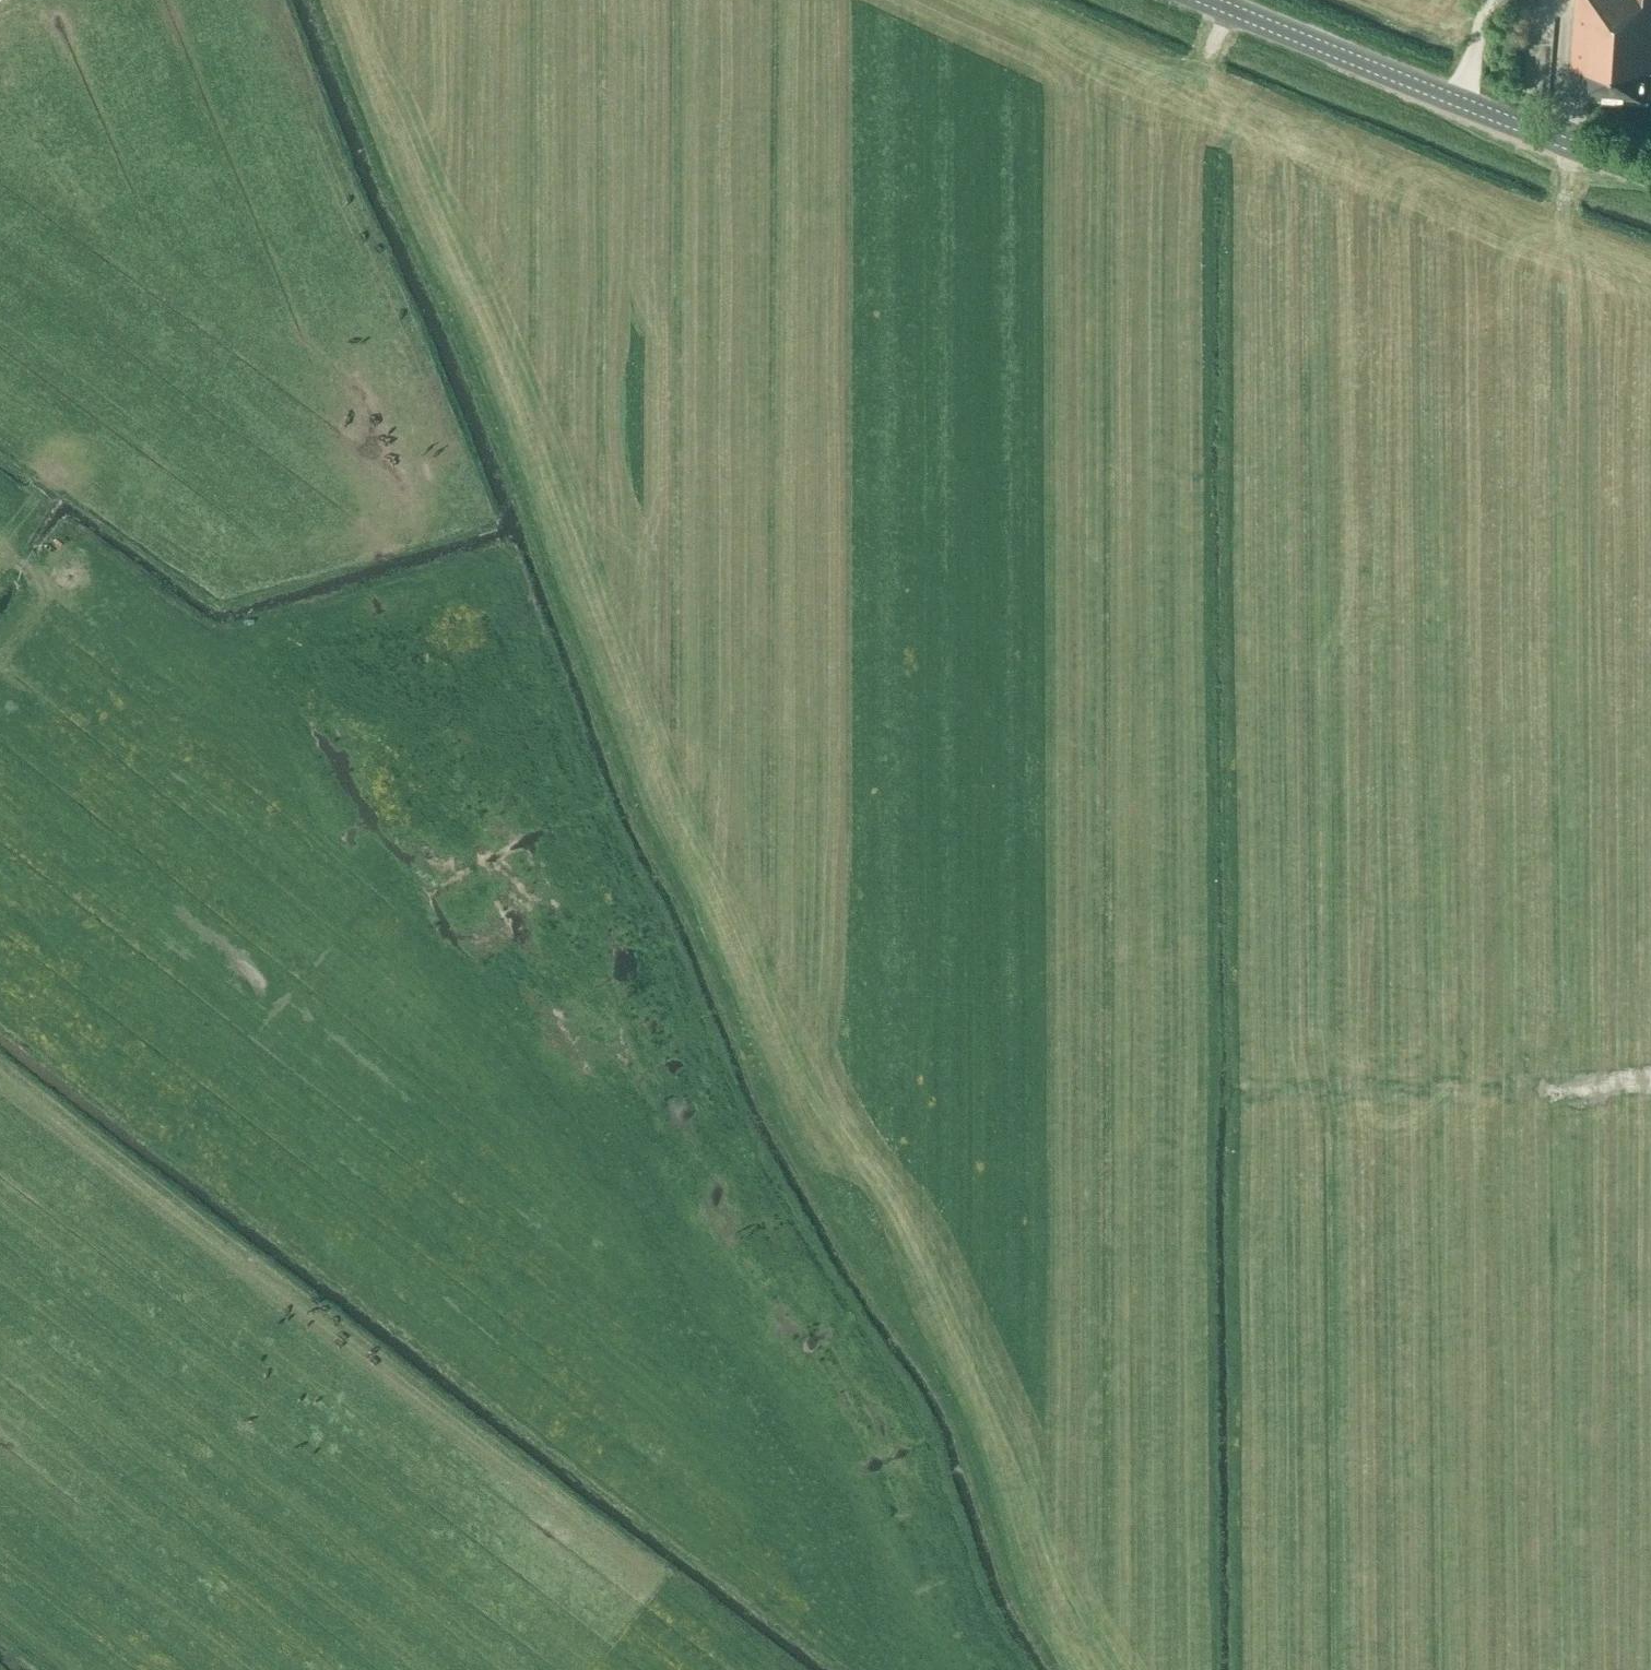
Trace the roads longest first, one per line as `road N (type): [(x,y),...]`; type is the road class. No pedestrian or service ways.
road 1 (track): [(528,464),(331,0)]
road 2 (tertiary): [(1650,173),(1213,0)]

